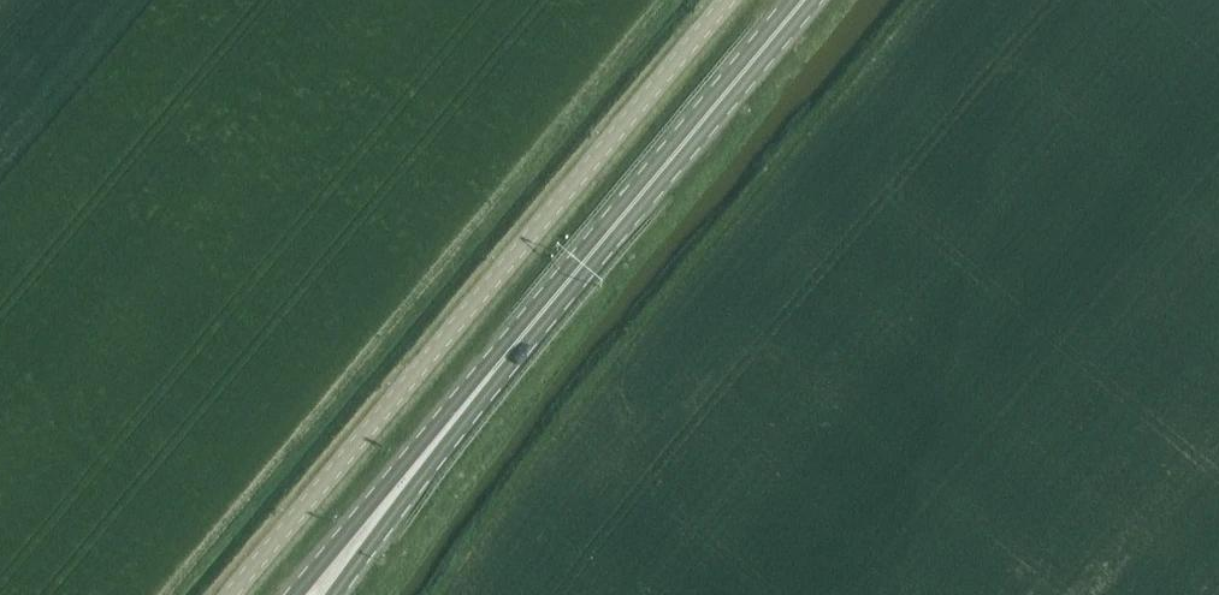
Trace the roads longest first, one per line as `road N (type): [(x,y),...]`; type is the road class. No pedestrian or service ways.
road 1 (unclassified): [(226,594),(728,0)]
road 2 (primary): [(485,382),(804,0)]
road 3 (primary): [(485,382),(301,594)]
road 4 (primary): [(337,594),(485,382)]

